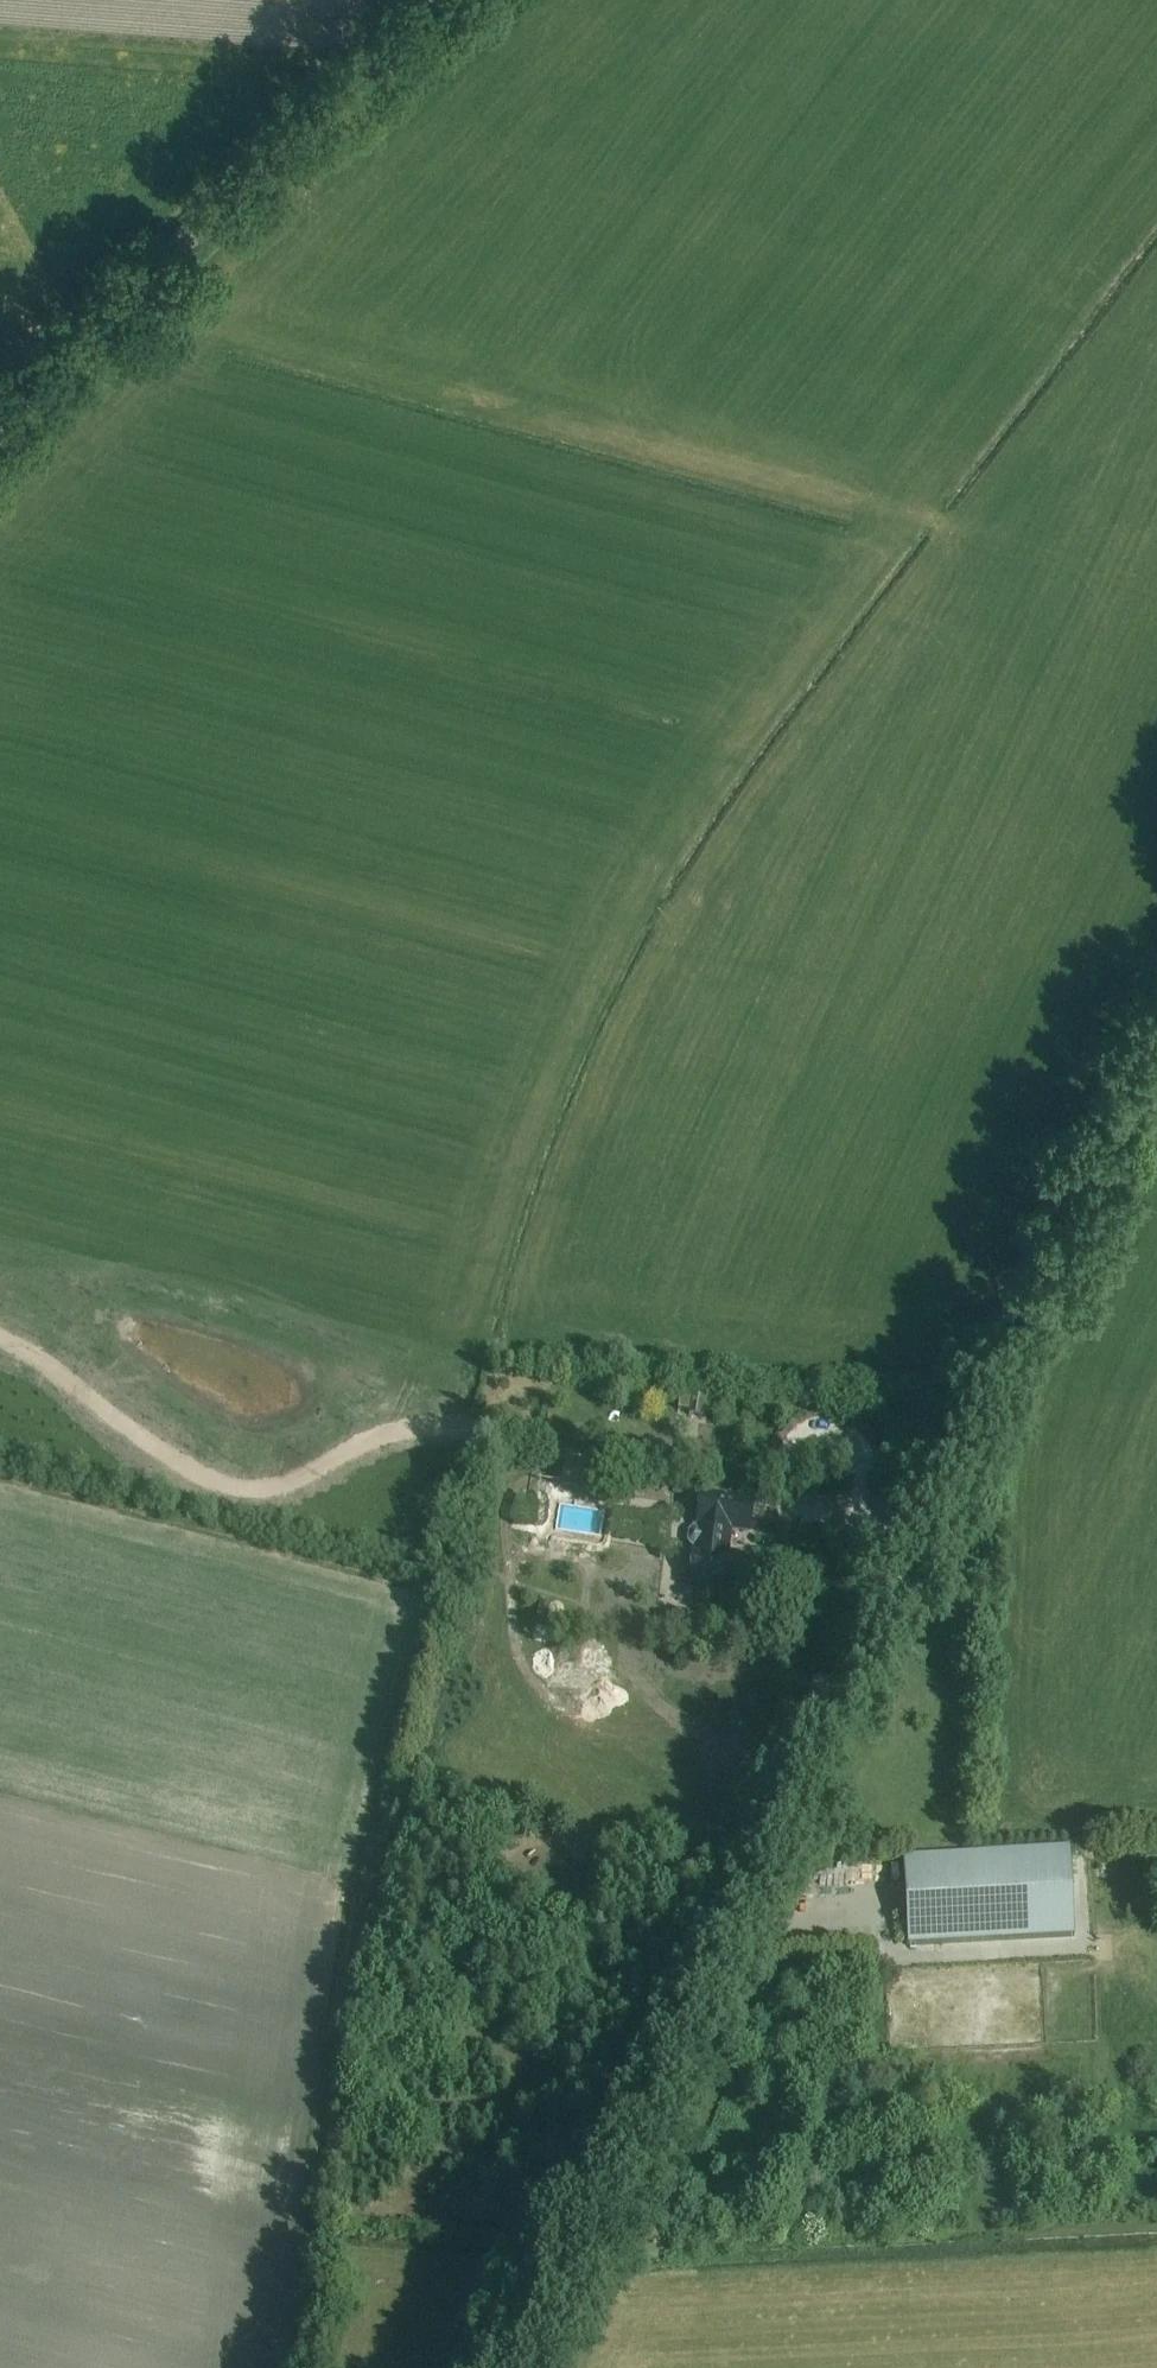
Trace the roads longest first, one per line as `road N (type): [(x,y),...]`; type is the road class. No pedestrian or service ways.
road 1 (unclassified): [(518,2367),(918,1520)]
road 2 (unclassified): [(0,432),(458,0)]
road 3 (track): [(918,1520),(1156,1018)]

